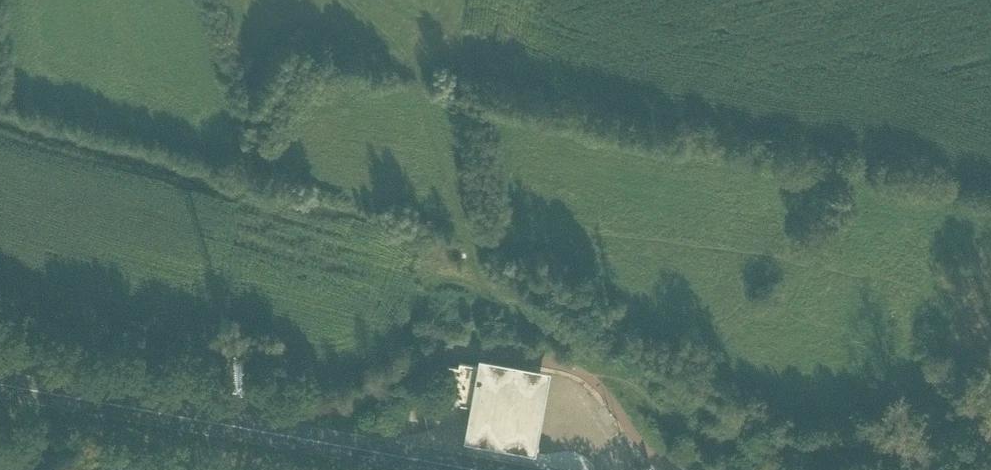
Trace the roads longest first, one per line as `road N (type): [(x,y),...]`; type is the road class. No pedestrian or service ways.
road 1 (tertiary): [(0,385),(457,469)]

